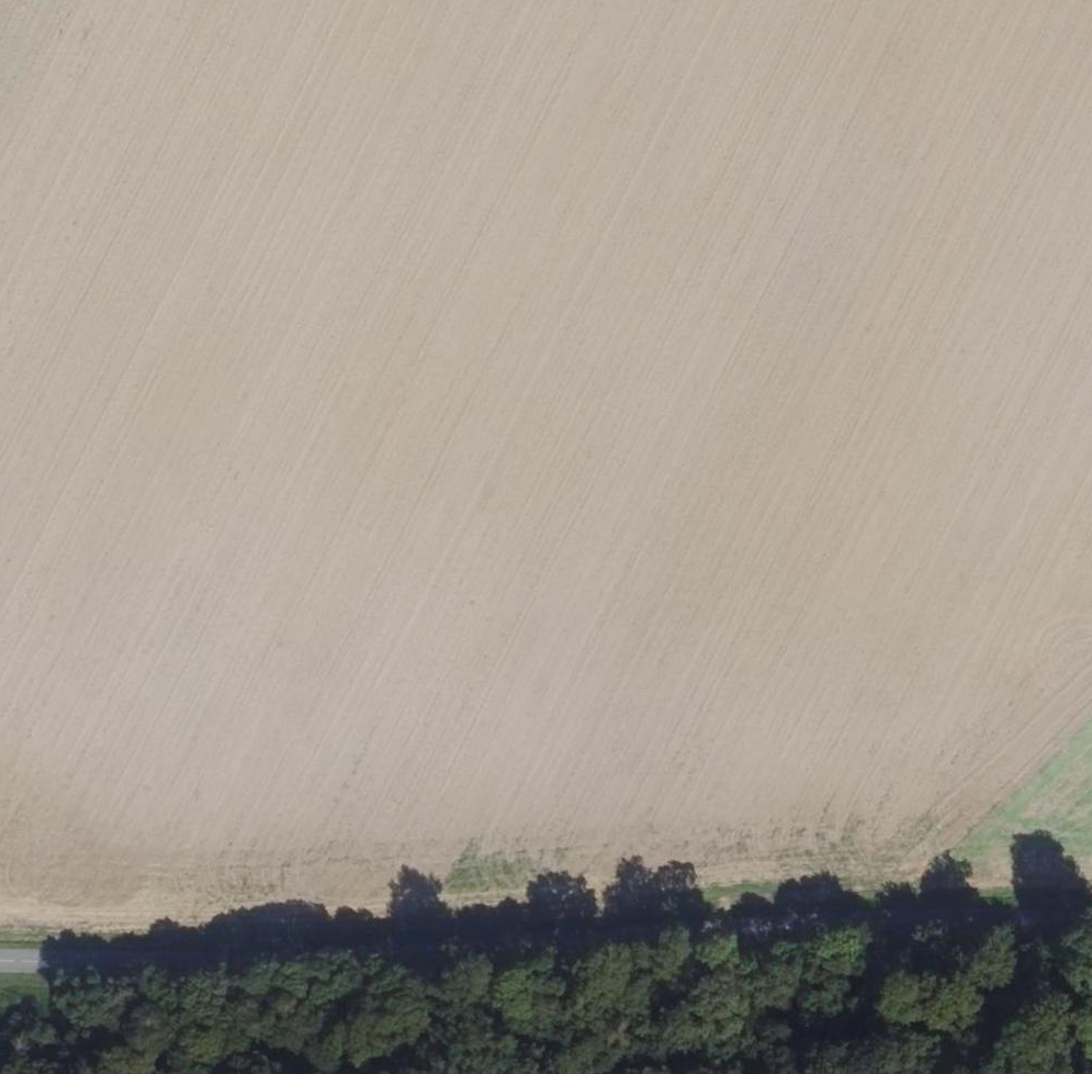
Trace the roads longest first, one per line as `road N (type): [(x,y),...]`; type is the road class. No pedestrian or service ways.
road 1 (unclassified): [(1091,926),(870,921),(286,967),(0,961)]

